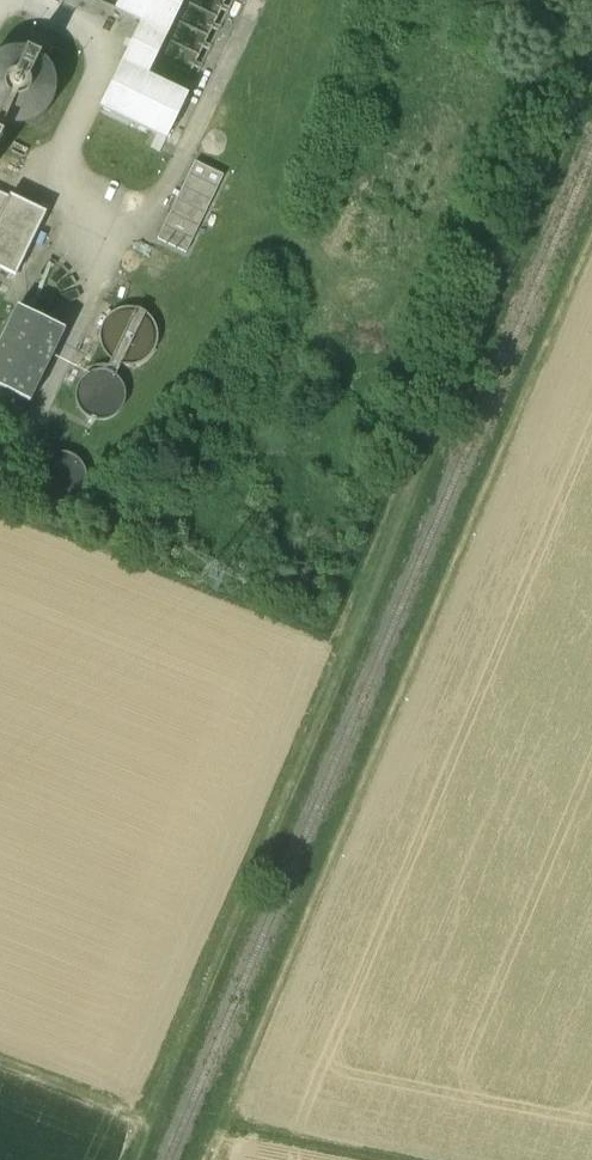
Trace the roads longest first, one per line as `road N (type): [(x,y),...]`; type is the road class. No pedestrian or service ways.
road 1 (track): [(132,1159),(591,39)]
road 2 (track): [(591,236),(216,1135)]
road 3 (track): [(0,1065),(148,1119)]
road 4 (track): [(216,1135),(348,1159)]

